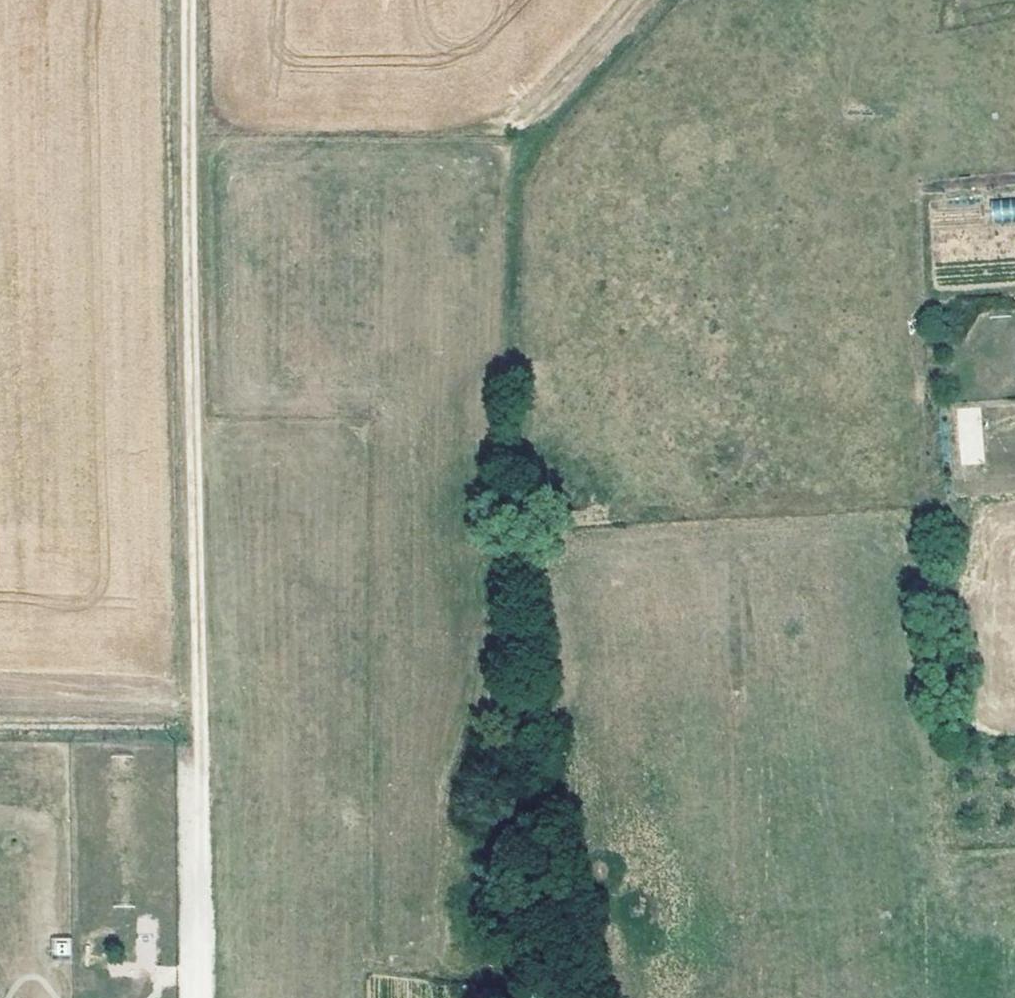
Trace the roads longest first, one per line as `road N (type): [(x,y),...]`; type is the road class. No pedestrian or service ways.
road 1 (track): [(199,997),(188,0)]

